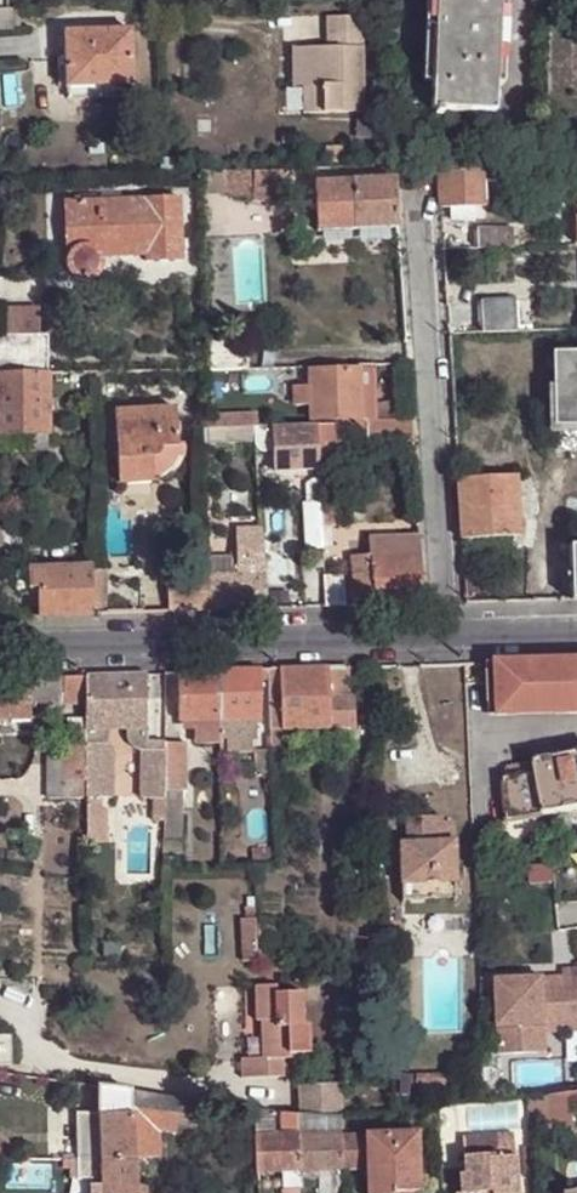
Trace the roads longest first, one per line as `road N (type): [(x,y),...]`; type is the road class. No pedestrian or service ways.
road 1 (residential): [(448,635),(418,177)]
road 2 (unclassified): [(0,647),(448,635)]
road 3 (unclassified): [(448,635),(576,632)]

